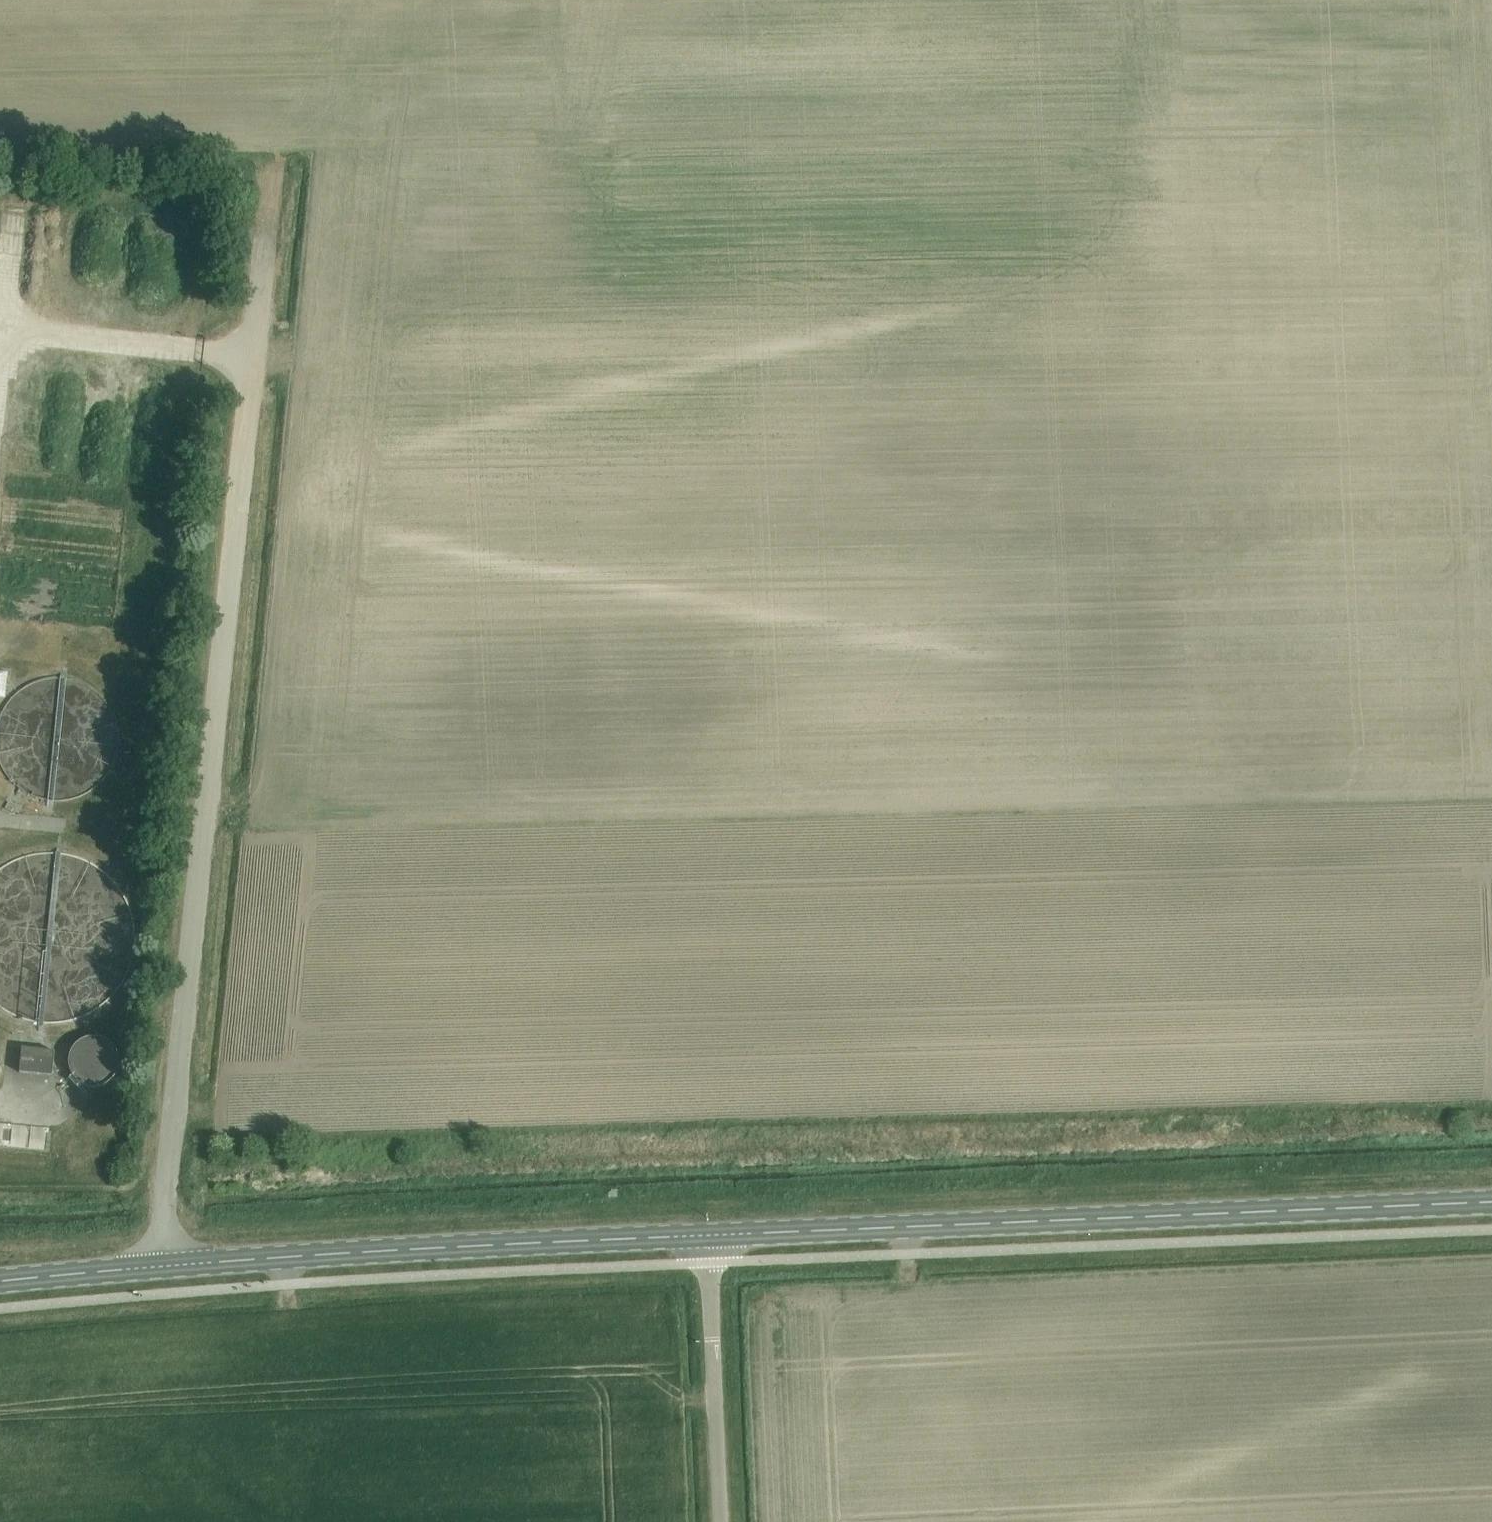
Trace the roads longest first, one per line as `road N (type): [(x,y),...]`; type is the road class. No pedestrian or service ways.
road 1 (tertiary): [(709,1236),(1491,1205)]
road 2 (tertiary): [(0,1282),(709,1236)]
road 3 (unclassified): [(722,1521),(709,1236)]

